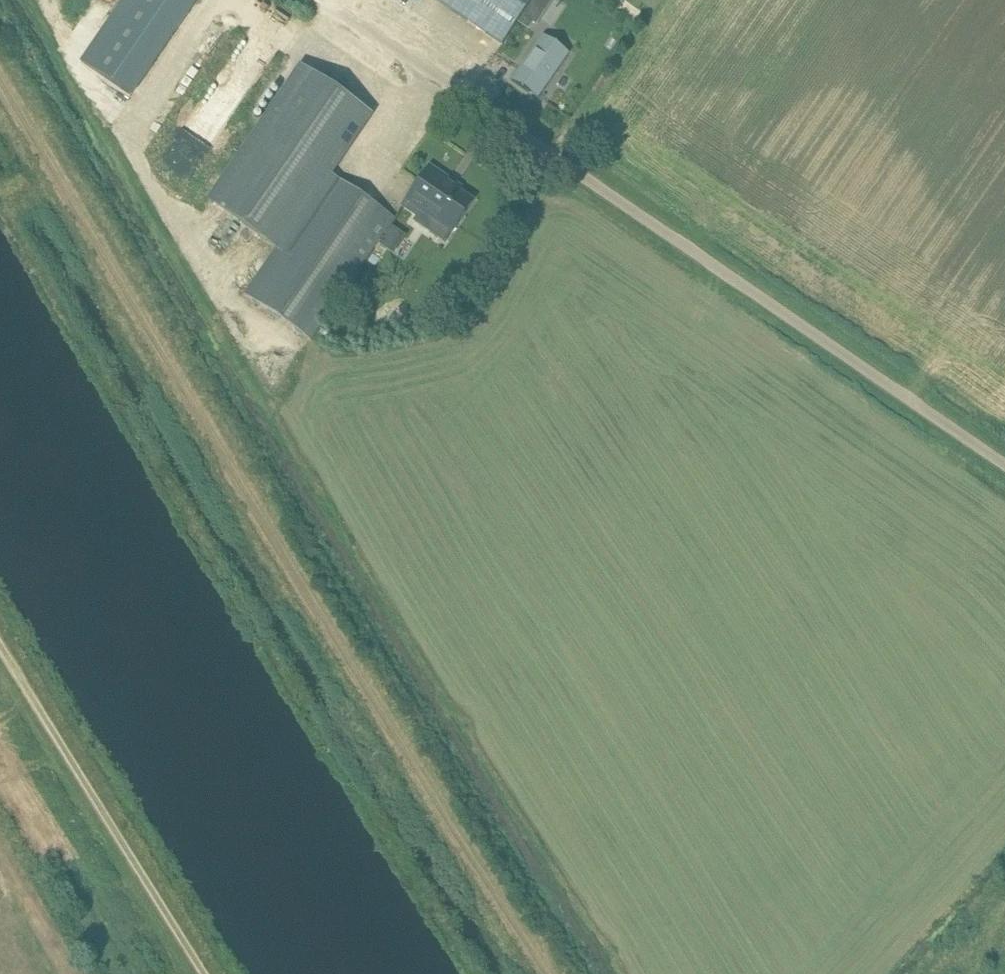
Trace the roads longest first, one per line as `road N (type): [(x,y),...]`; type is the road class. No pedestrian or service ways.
road 1 (track): [(550,973),(76,216),(0,81)]
road 2 (unclassified): [(1004,462),(498,119)]
road 3 (track): [(0,638),(203,973)]

